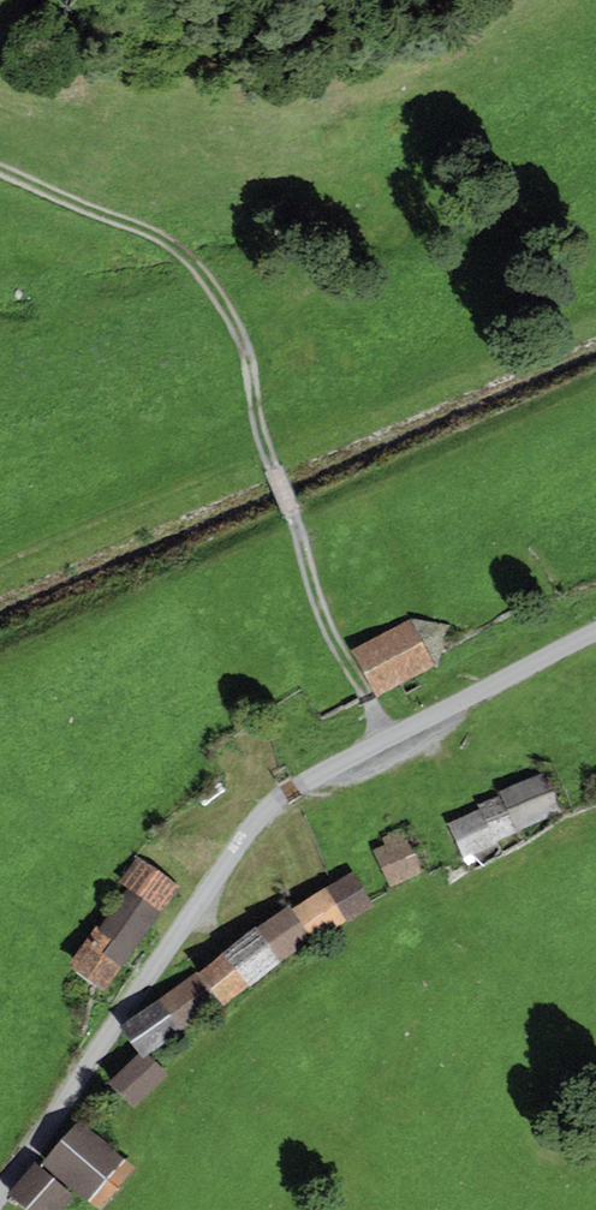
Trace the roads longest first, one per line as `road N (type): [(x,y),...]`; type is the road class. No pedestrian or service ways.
road 1 (residential): [(0,1194),(262,812),(328,768),(595,631)]
road 2 (track): [(269,459),(246,350),(198,267),(158,235),(0,169)]
road 3 (track): [(269,459),(320,609),(391,738)]

